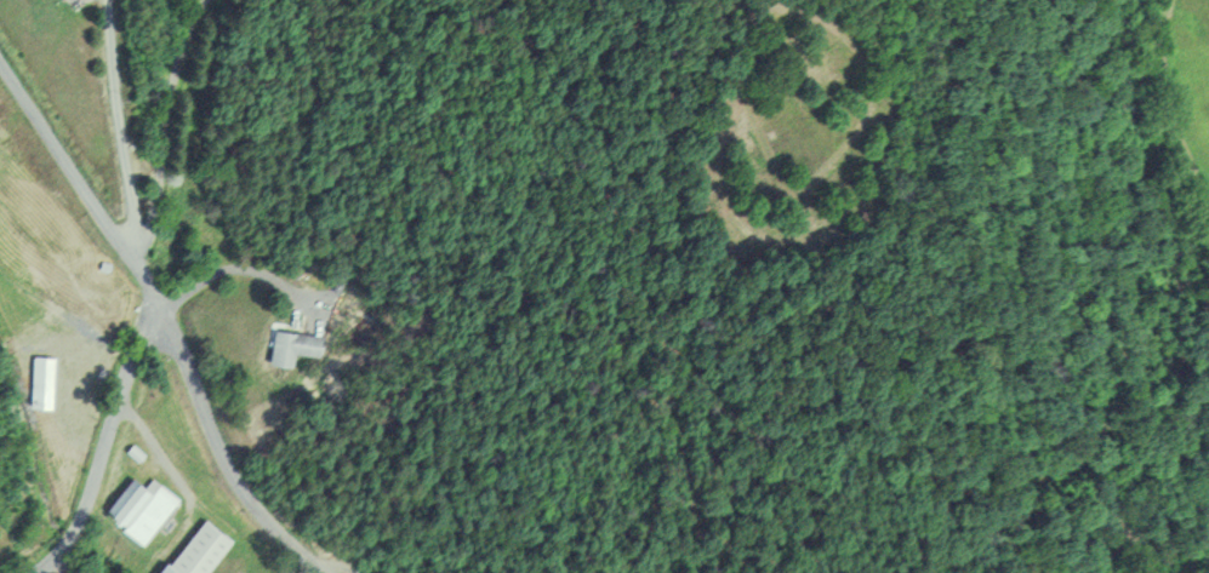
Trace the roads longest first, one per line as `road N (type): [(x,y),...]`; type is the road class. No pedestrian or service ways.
road 1 (tertiary): [(323,572),(234,481),(161,303)]
road 2 (tertiary): [(161,303),(122,382),(79,527),(43,572)]
road 3 (tertiary): [(161,303),(0,67)]

